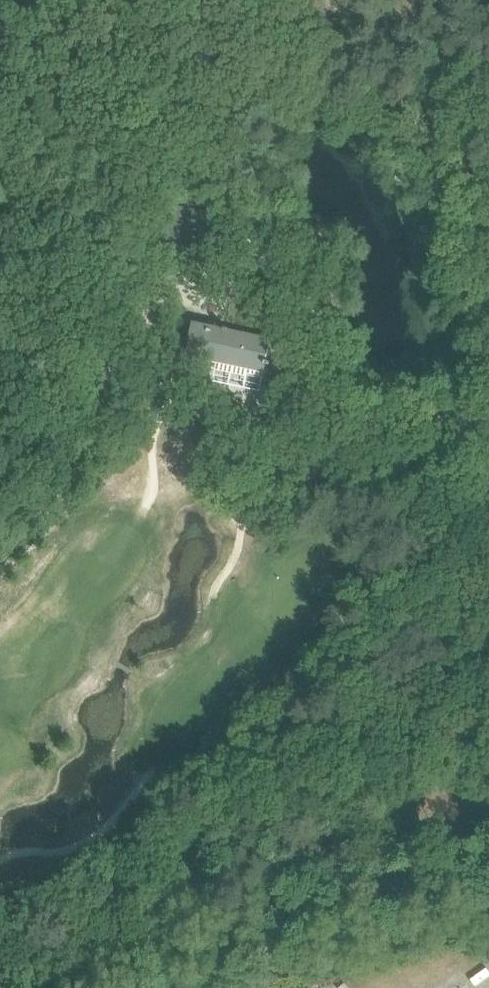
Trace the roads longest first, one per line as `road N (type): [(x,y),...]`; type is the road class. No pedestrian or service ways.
road 1 (track): [(165,987),(218,969),(466,916),(488,899)]

